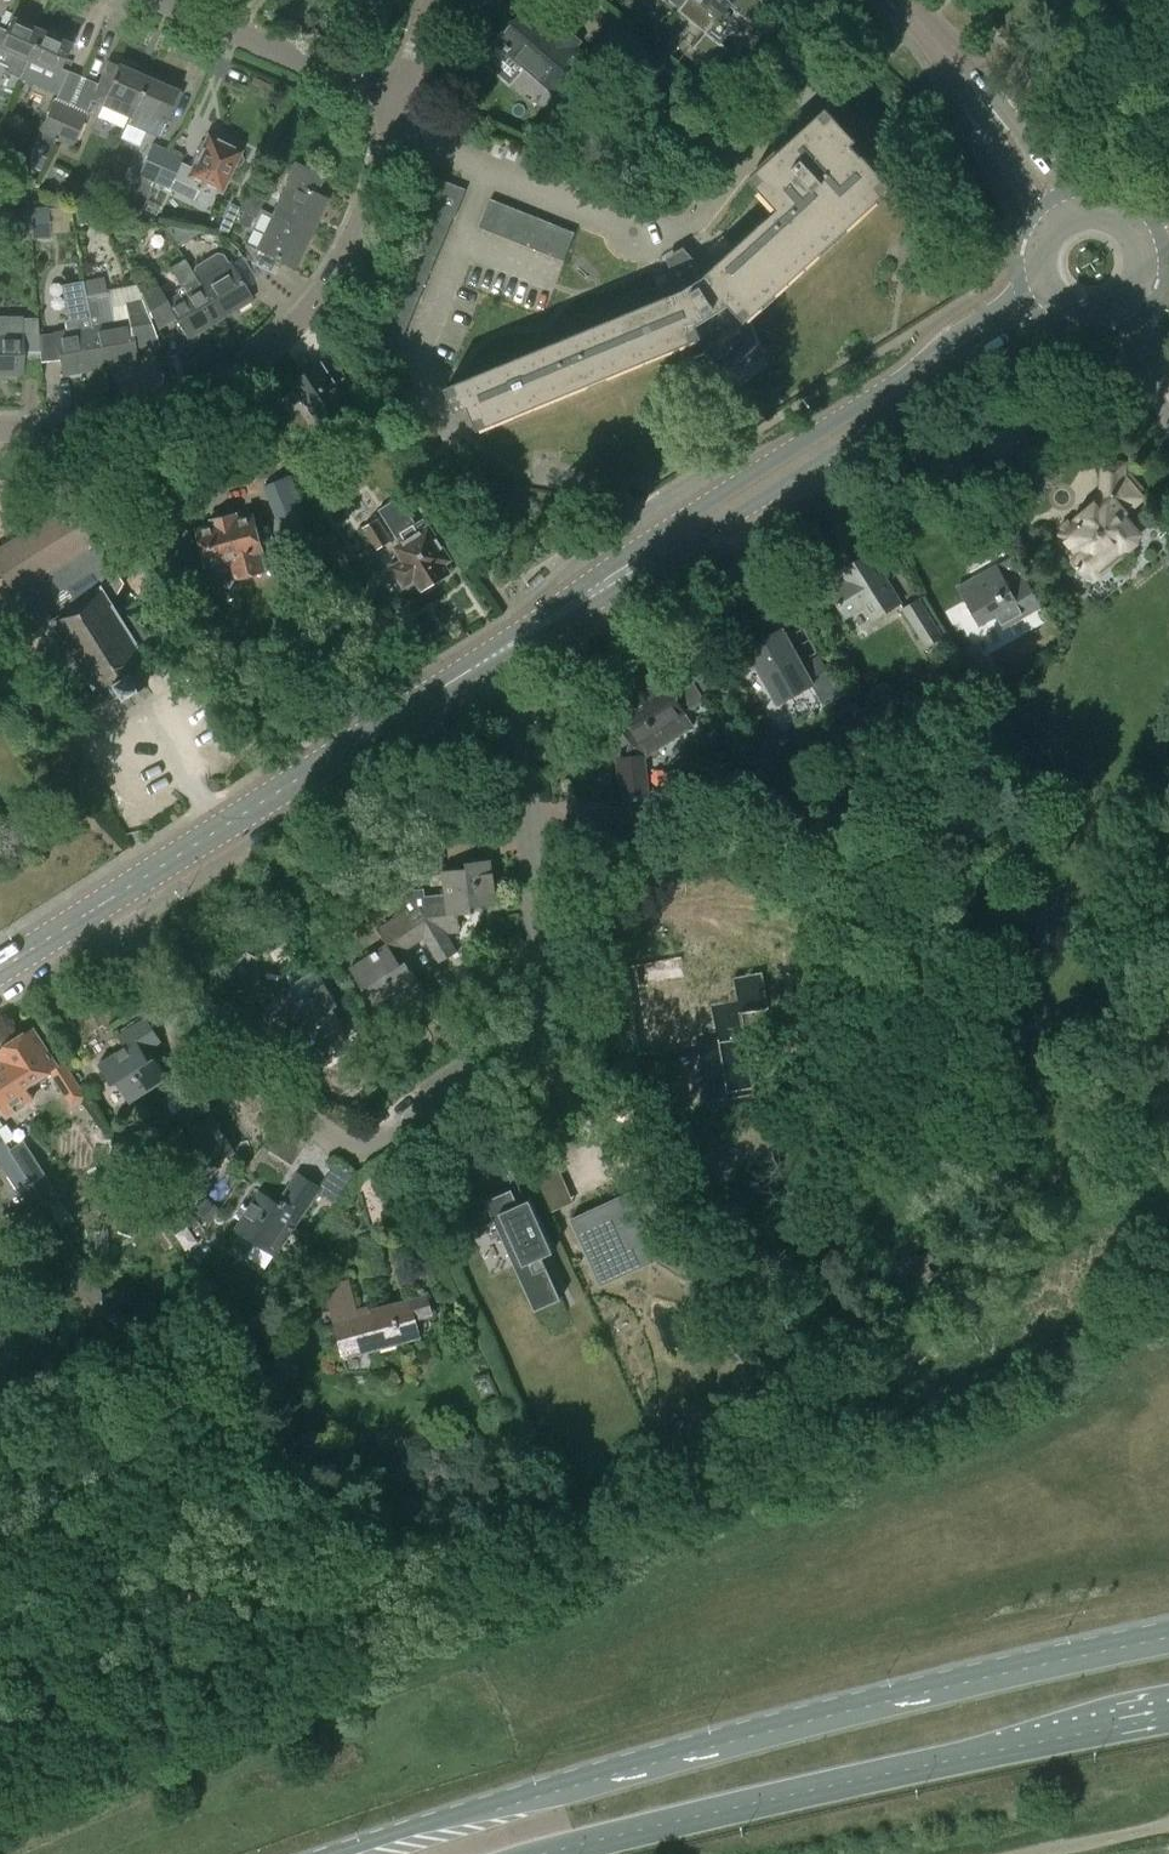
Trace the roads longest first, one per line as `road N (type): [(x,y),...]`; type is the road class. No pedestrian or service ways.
road 1 (residential): [(505,649),(546,981),(542,1019),(525,1042),(381,1140),(358,1148),(337,1141),(139,948),(111,898)]
road 2 (primary): [(1168,1635),(888,1699),(326,1853)]
road 3 (tertiary): [(505,649),(1048,291)]
road 4 (primary): [(570,1853),(743,1808),(1168,1718)]
road 5 (residential): [(400,102),(368,217),(309,309),(264,355),(227,381),(146,415),(78,428),(0,429)]
road 6 (tertiary): [(111,898),(505,649)]
road 7 (residential): [(1060,219),(971,82),(900,0)]
road 8 (residential): [(400,102),(162,0)]
road 9 (track): [(1168,1824),(1033,1853)]
road 10 (tertiary): [(0,969),(111,898)]

